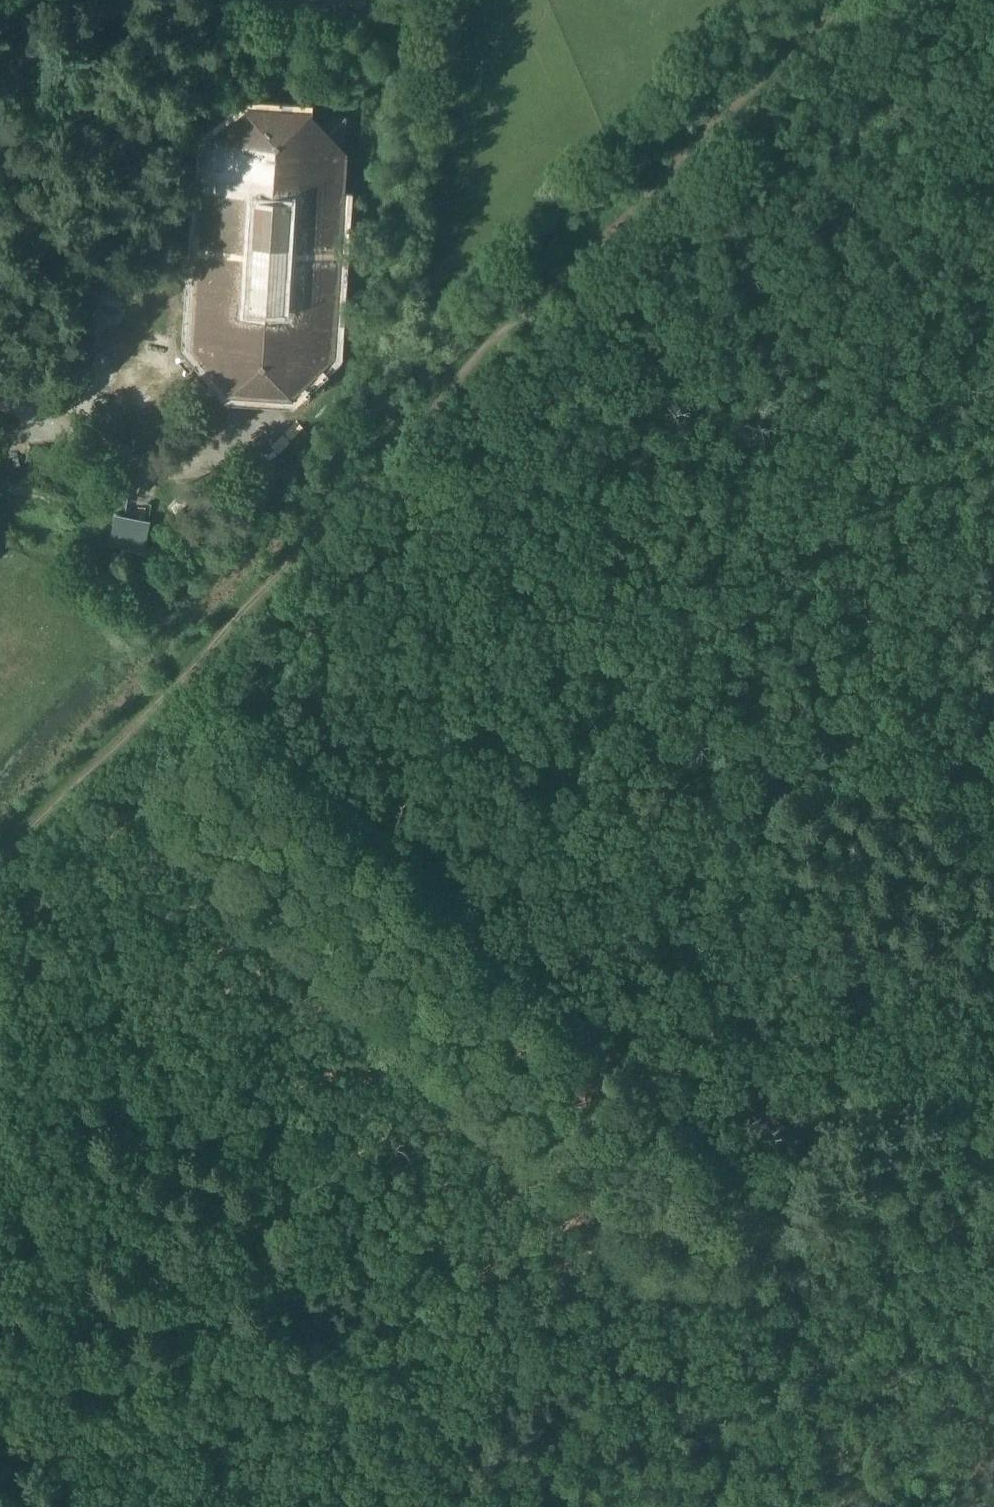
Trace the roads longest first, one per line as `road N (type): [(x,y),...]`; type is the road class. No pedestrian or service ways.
road 1 (track): [(0,875),(826,0)]
road 2 (track): [(494,1506),(647,1354),(746,1236),(932,1072)]

